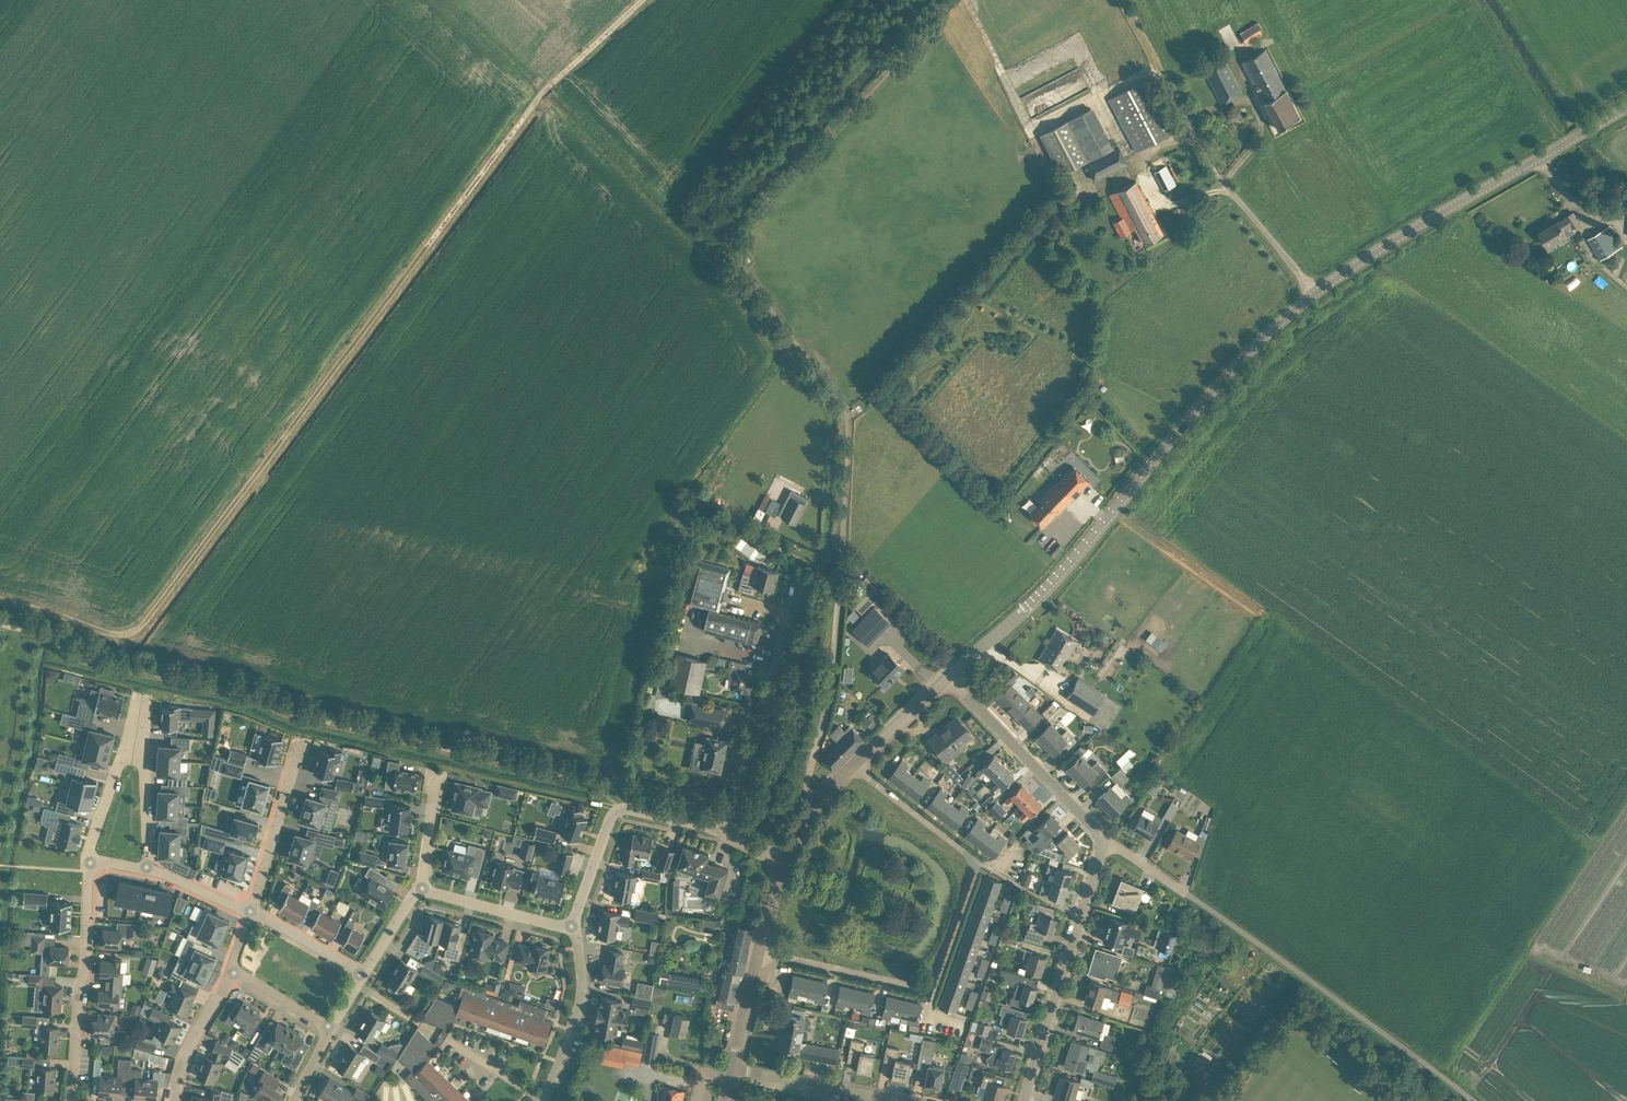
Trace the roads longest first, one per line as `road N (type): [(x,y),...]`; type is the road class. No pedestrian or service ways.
road 1 (track): [(0,605),(108,636),(137,634),(544,92),(644,0)]
road 2 (tertiary): [(948,678),(1056,580),(1227,373),(1317,292)]
road 3 (residential): [(757,952),(932,990),(977,862),(852,765)]
road 4 (unclassified): [(1473,1100),(1105,837)]
road 5 (tertiary): [(1317,292),(1626,99)]
road 6 (residential): [(1024,1100),(1105,837)]
road 7 (residential): [(729,831),(769,705),(797,577)]
road 8 (residential): [(76,1100),(87,858)]
road 9 (residential): [(815,802),(806,789),(829,688),(840,573)]
road 10 (unclassified): [(1105,837),(948,678)]
road 11 (track): [(1122,0),(1210,165)]
road 12 (residential): [(544,1099),(584,987),(572,927)]
road 13 (residential): [(301,743),(250,912)]
road 14 (residential): [(903,1100),(733,1066)]
road 15 (unclassified): [(1317,292),(1210,165)]
road 16 (residential): [(422,888),(572,927)]
road 17 (residential): [(234,971),(185,1057),(173,1100)]
road 18 (residential): [(250,912),(366,975)]
road 19 (tertiary): [(852,765),(948,678)]
road 20 (residential): [(572,927),(620,809)]
road 21 (residential): [(149,868),(144,766),(133,750)]

